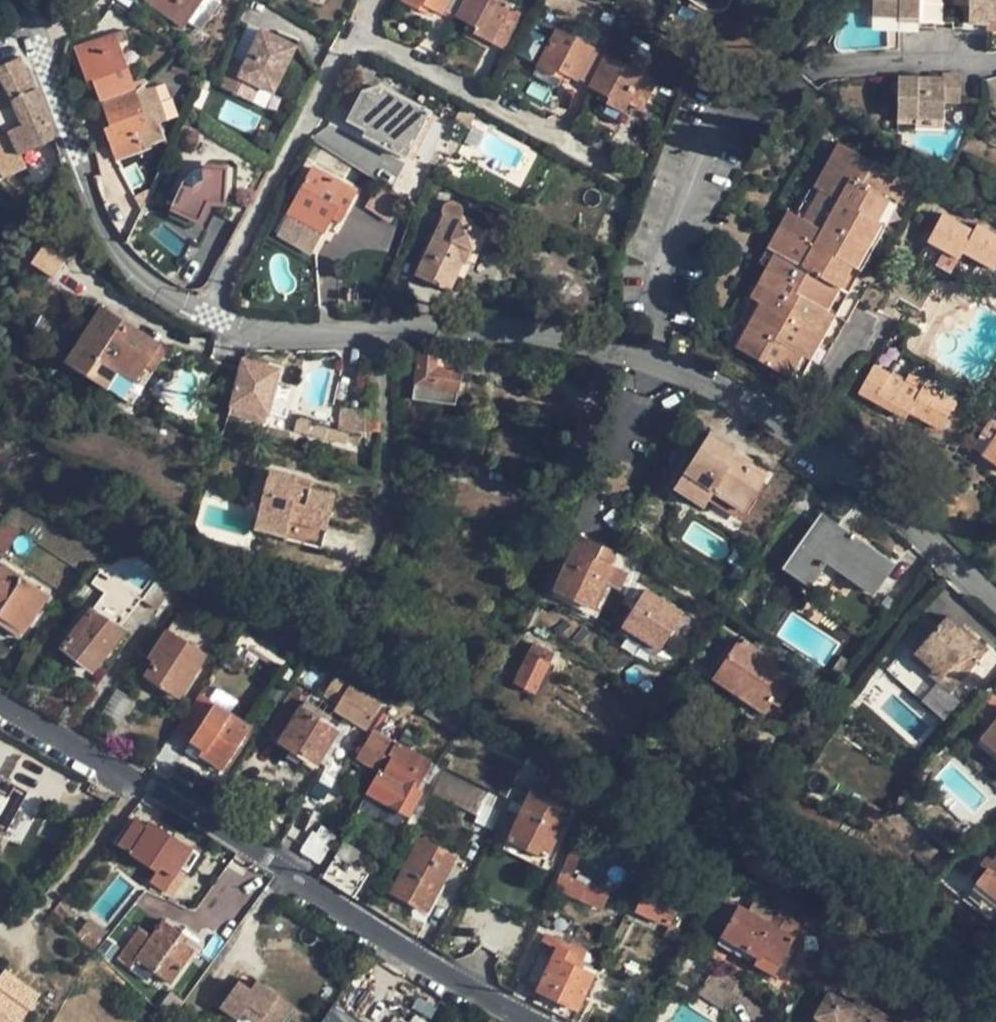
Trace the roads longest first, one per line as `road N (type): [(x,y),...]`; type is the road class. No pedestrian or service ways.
road 1 (residential): [(0,728),(517,1021)]
road 2 (residential): [(649,355),(649,313),(715,109),(760,112),(842,64),(995,61)]
road 3 (residential): [(649,355),(524,327),(290,336),(201,318)]
road 4 (residential): [(995,607),(903,514),(723,383),(649,355)]
road 5 (residential): [(201,318),(165,297),(113,239),(81,176),(35,42)]
road 6 (residential): [(354,33),(201,318)]
road 7 (residential): [(354,33),(624,175)]

